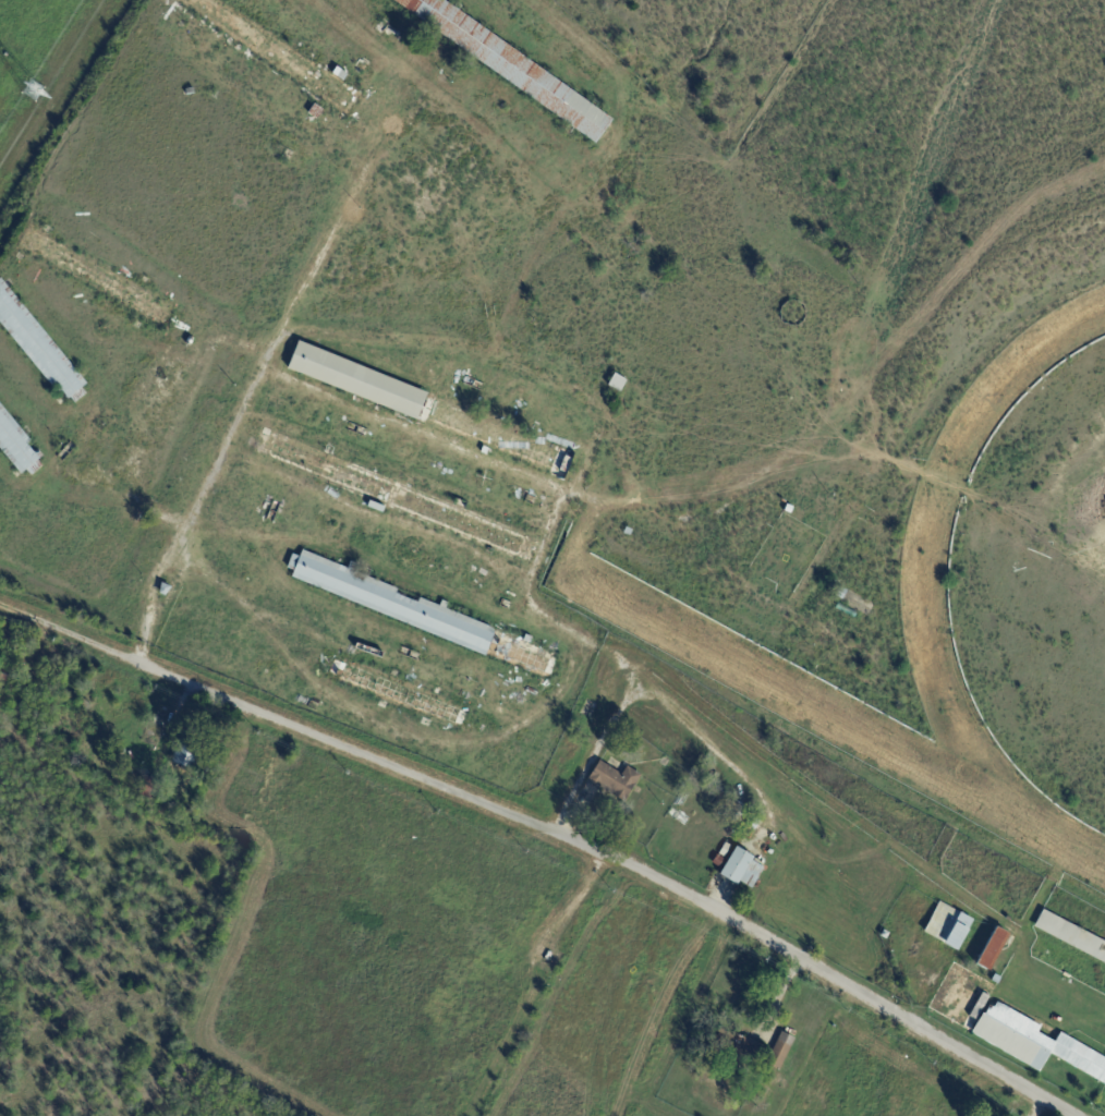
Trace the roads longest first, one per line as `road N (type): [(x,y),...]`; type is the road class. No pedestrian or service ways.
road 1 (residential): [(1072,1115),(757,933),(562,837)]
road 2 (residential): [(562,837),(127,662)]
road 3 (track): [(127,662),(0,609)]

